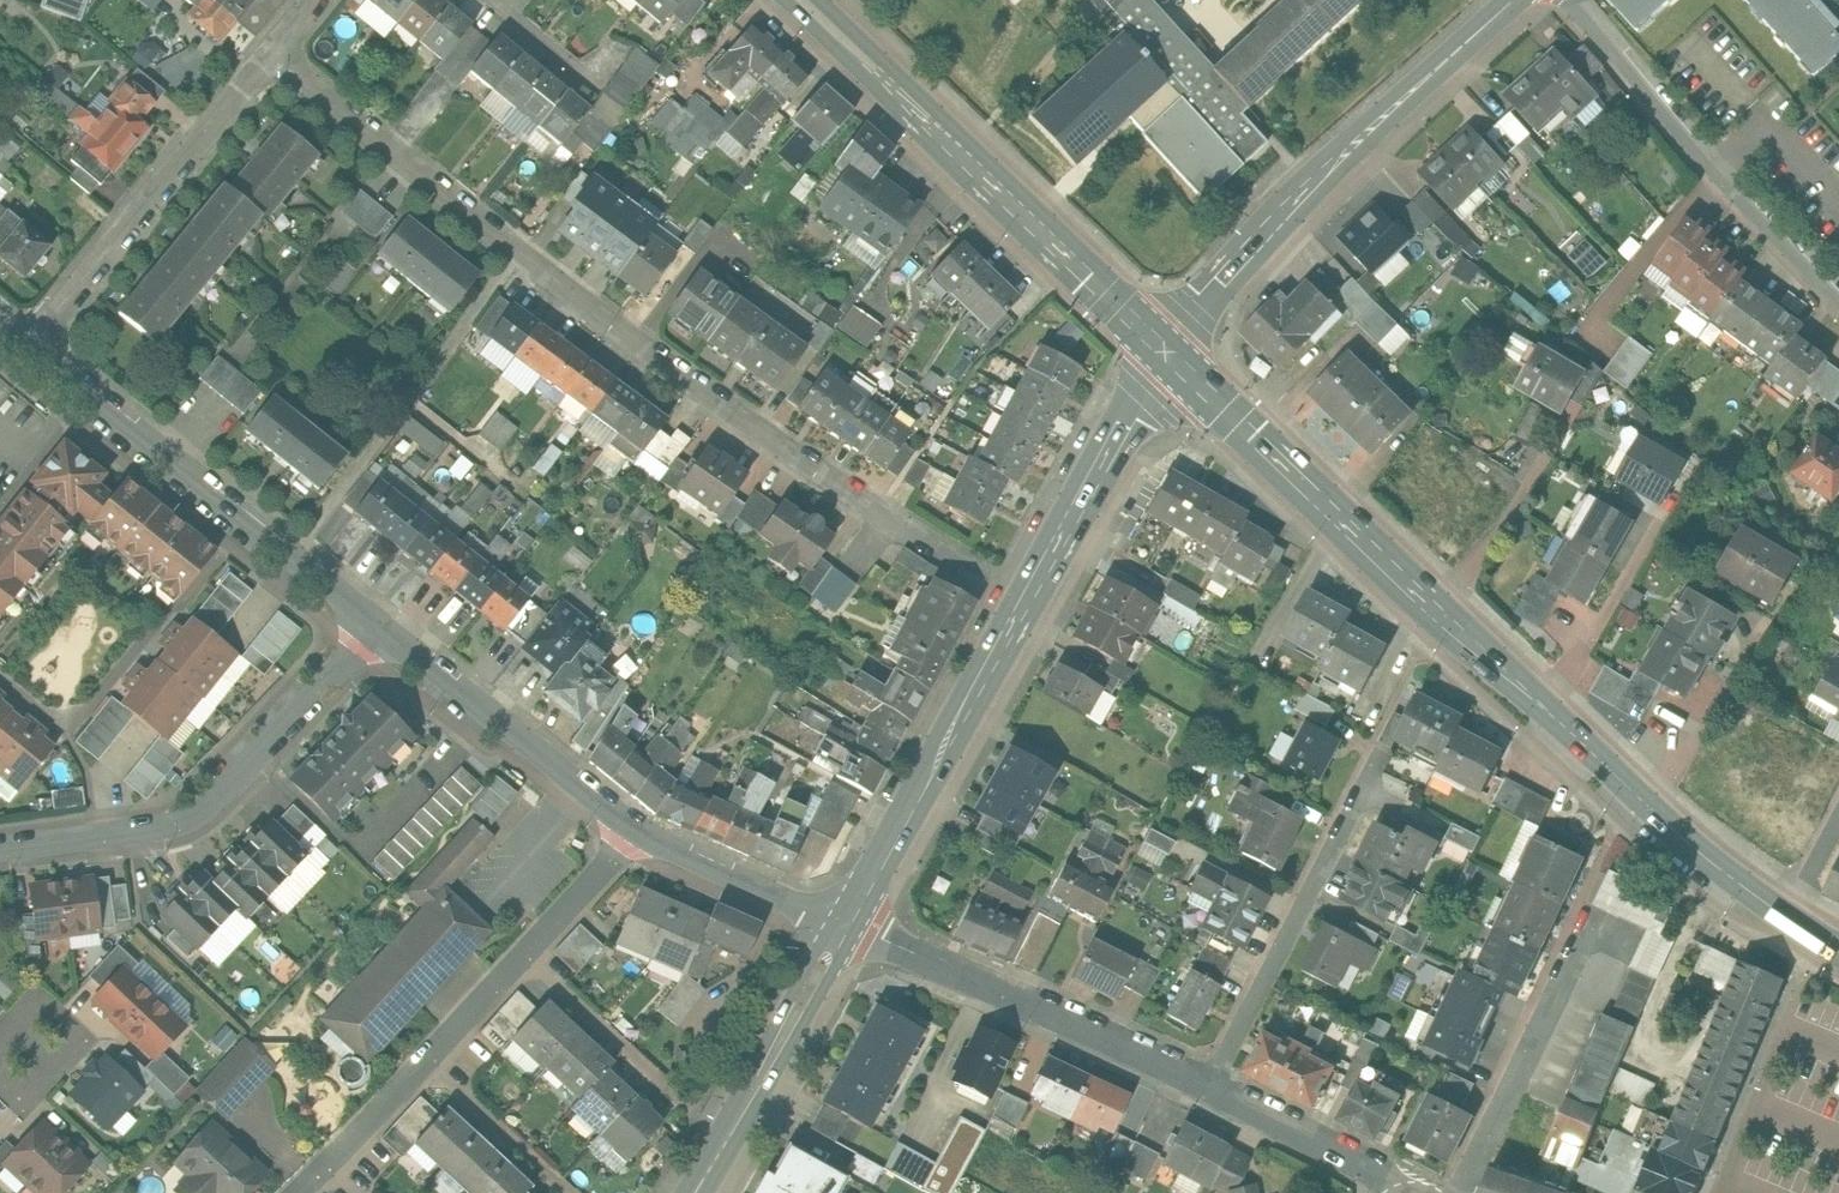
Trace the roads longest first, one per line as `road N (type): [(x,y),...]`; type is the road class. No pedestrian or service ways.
road 1 (secondary): [(1838,950),(1715,865),(1166,351)]
road 2 (residential): [(272,54),(627,339),(910,533)]
road 3 (secondary): [(846,924),(1166,351)]
road 4 (secondary): [(1166,351),(809,0)]
road 5 (residential): [(1166,351),(1334,164),(1509,0)]
road 6 (residential): [(639,834),(311,1192)]
road 7 (residential): [(0,849),(182,821),(222,795),(376,627)]
road 8 (residential): [(31,345),(376,627)]
road 9 (residential): [(846,924),(1211,1086)]
road 10 (residential): [(1838,297),(1572,0)]
road 11 (residential): [(31,345),(272,54)]
road 12 (residential): [(376,627),(639,834)]
road 13 (residential): [(1211,1086),(1364,792)]
road 14 (secondary): [(695,1192),(846,924)]
road 15 (residential): [(1459,1192),(1589,929)]
road 16 (residential): [(639,834),(846,924)]
road 17 (residential): [(1211,1086),(1377,1173),(1391,1192)]
road 18 (residential): [(0,1077),(29,1103),(83,1043),(38,1001)]
road 19 (residential): [(1724,1192),(1790,1031)]

